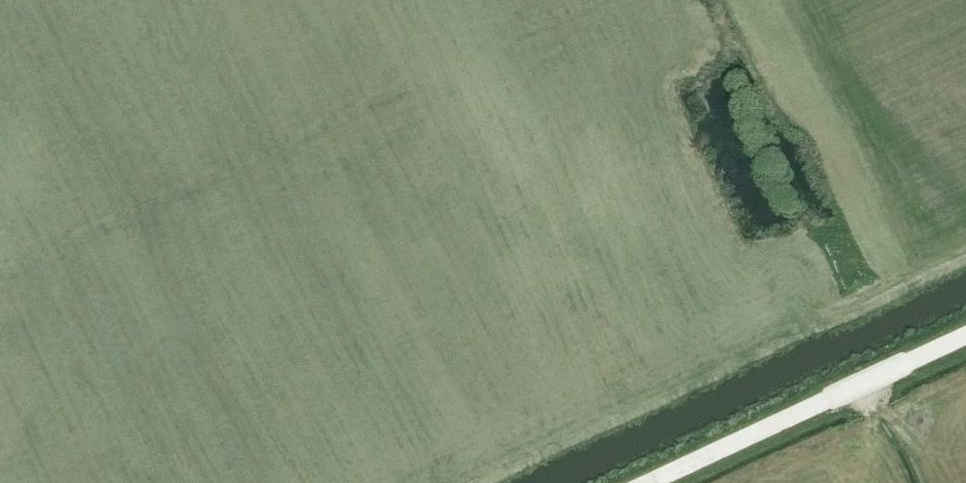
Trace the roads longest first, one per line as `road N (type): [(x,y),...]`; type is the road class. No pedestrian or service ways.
road 1 (unclassified): [(637,482),(965,329)]

